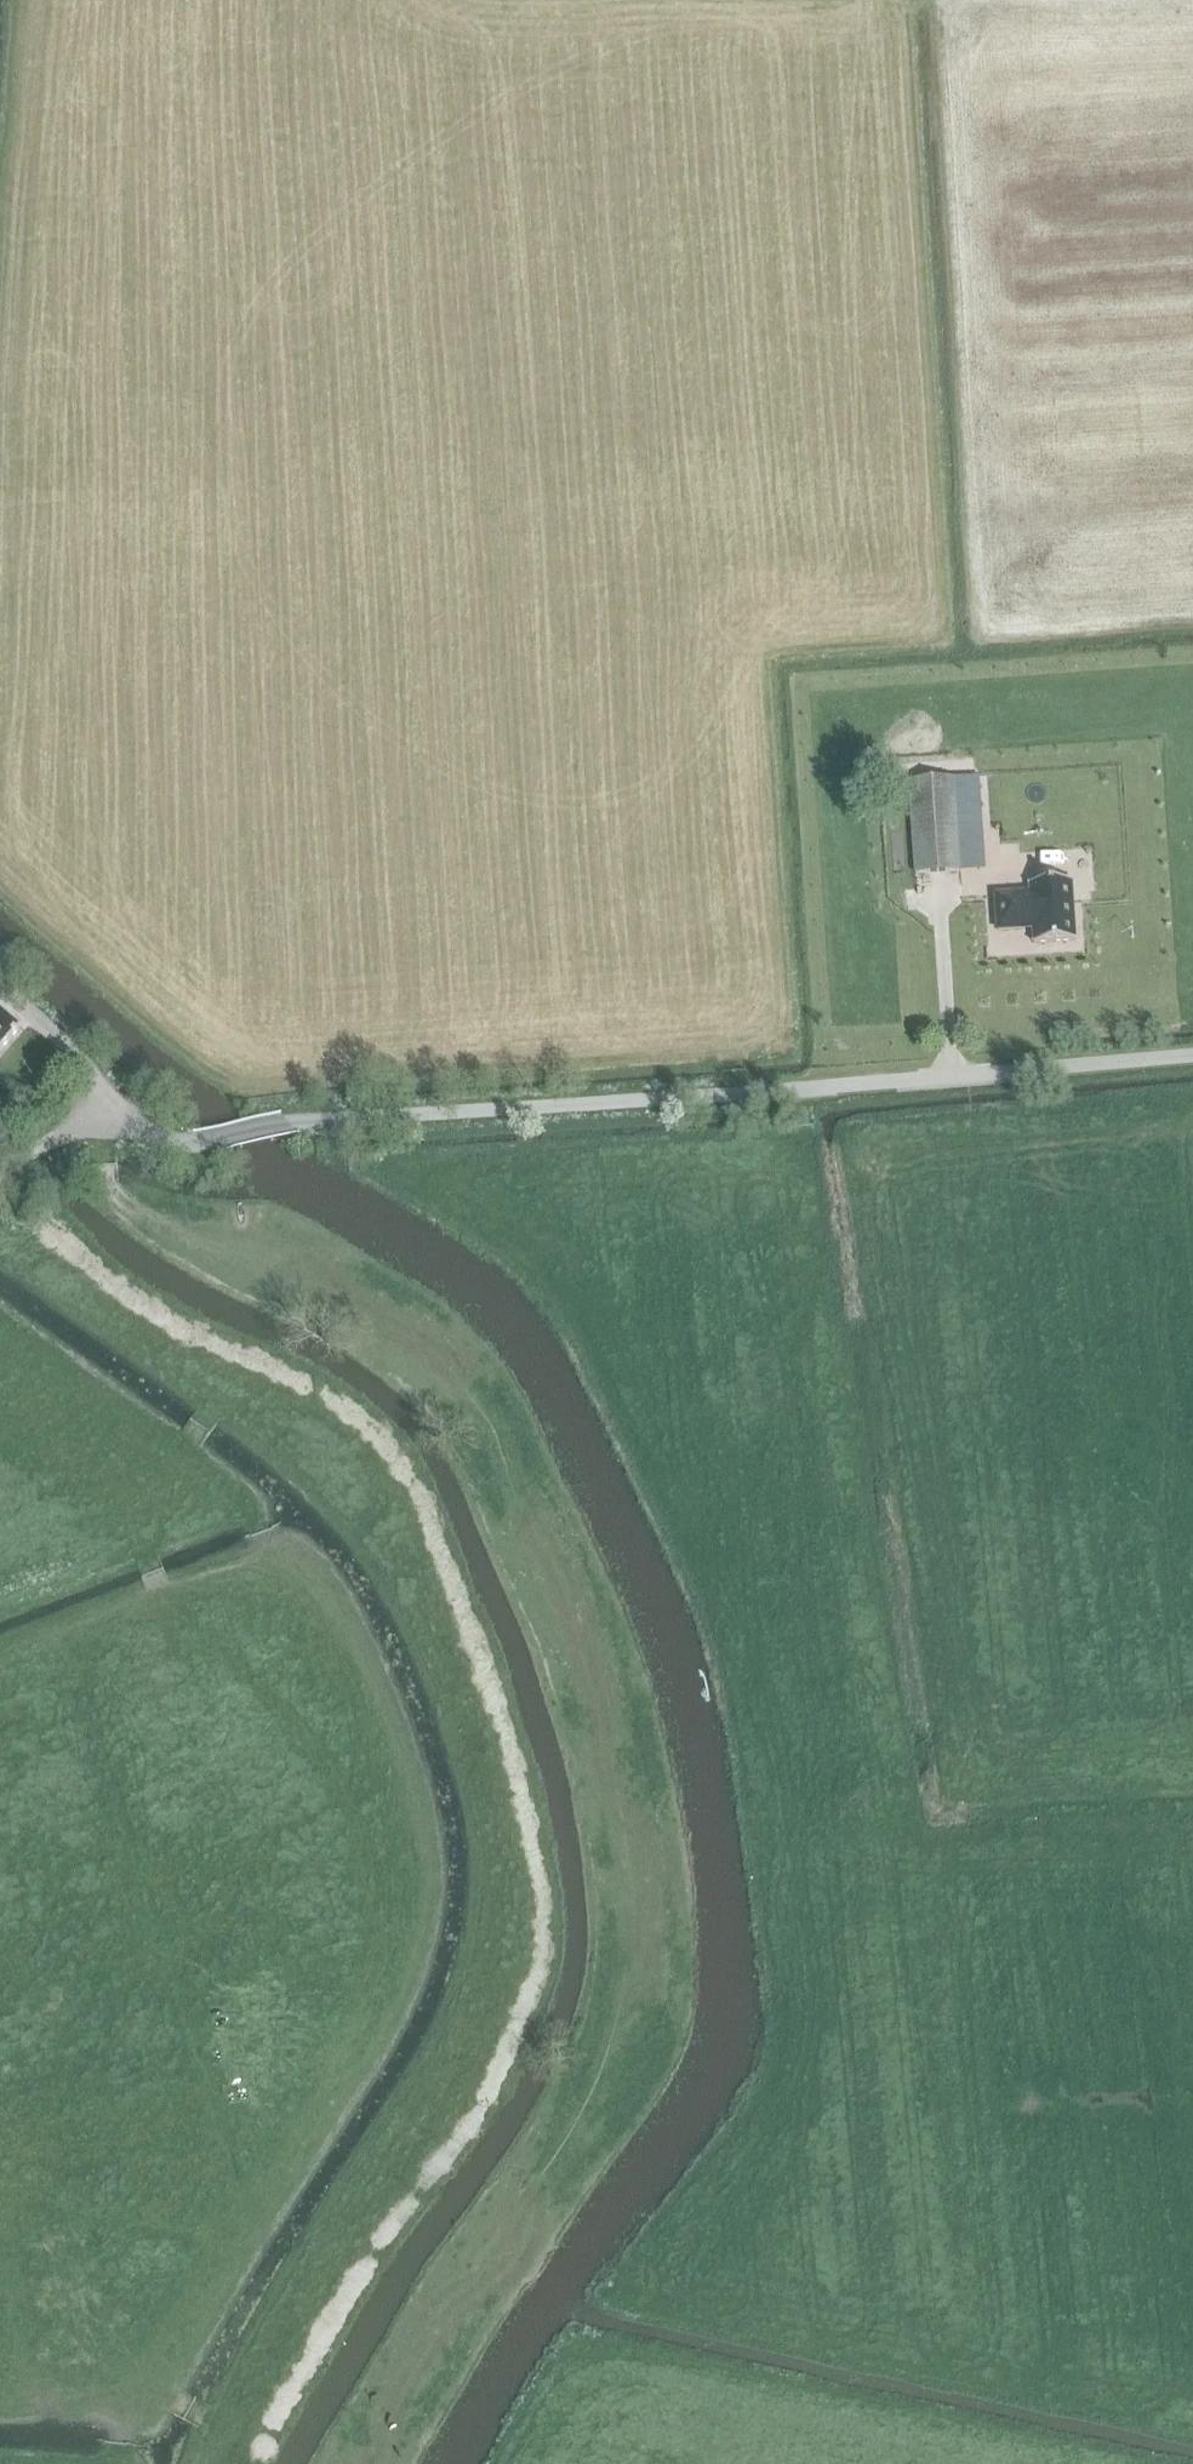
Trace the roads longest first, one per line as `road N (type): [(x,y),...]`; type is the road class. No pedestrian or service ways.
road 1 (unclassified): [(0,1180),(55,1134),(87,1127),(177,1146),(349,1114),(714,1092),(1192,1048)]

